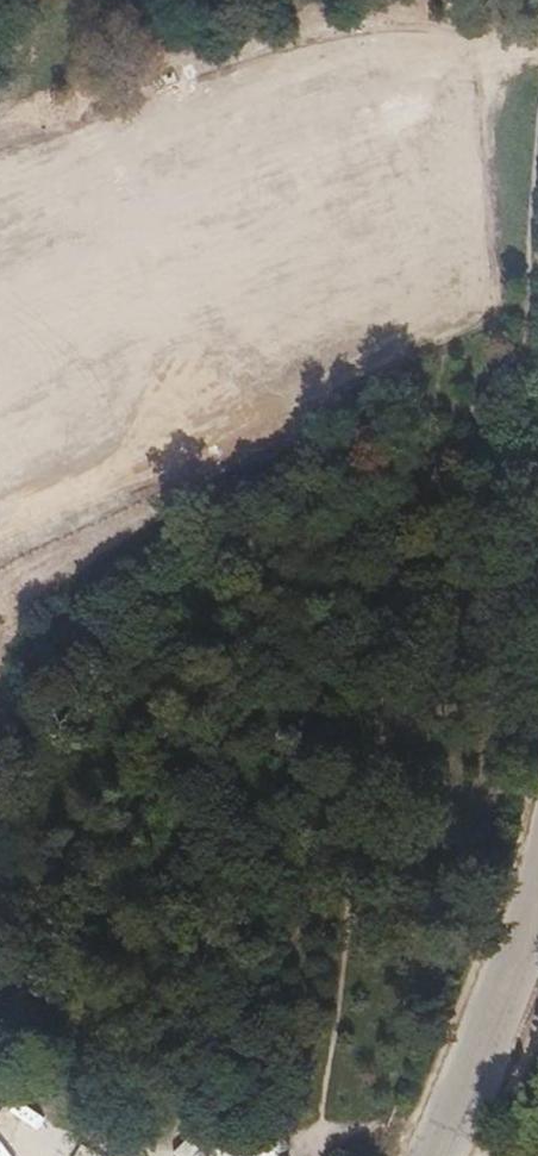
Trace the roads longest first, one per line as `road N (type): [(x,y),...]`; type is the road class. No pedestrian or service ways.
road 1 (track): [(505,61),(478,110),(444,263),(0,477)]
road 2 (track): [(435,1146),(306,1135),(256,1155)]

